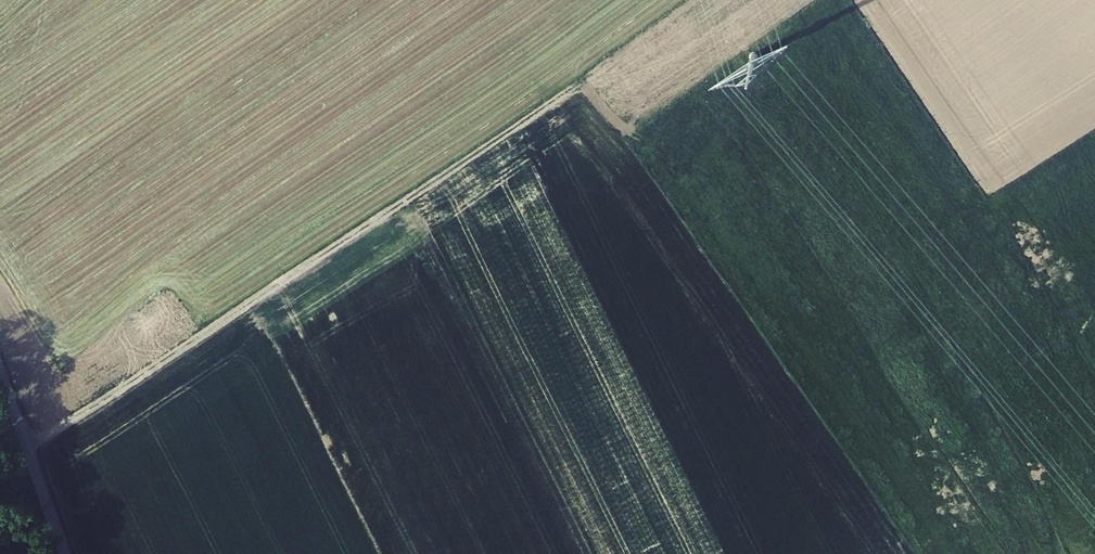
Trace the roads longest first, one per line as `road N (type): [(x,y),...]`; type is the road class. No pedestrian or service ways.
road 1 (residential): [(0,369),(65,553)]

